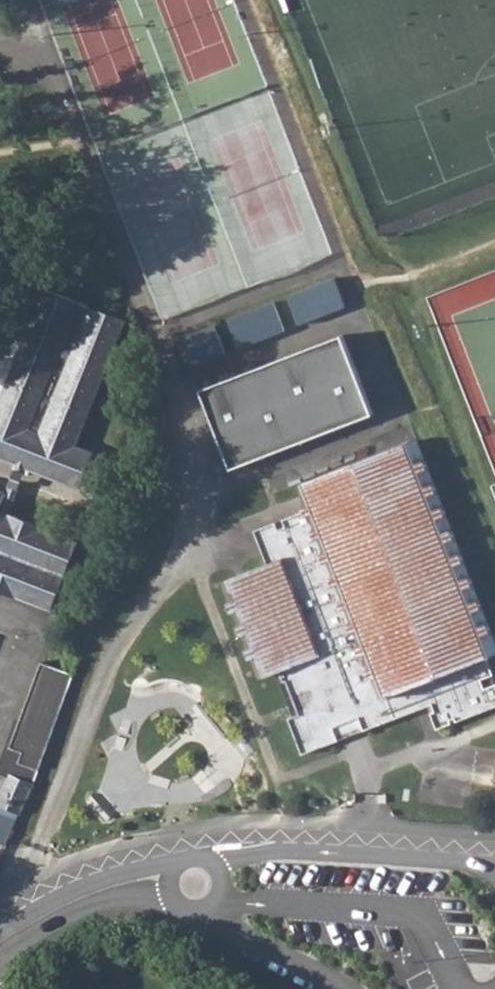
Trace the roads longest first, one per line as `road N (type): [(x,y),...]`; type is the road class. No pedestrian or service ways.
road 1 (residential): [(494,861),(303,850),(208,862)]
road 2 (residential): [(181,865),(101,879),(0,935)]
road 3 (residential): [(0,953),(81,908),(181,898)]

